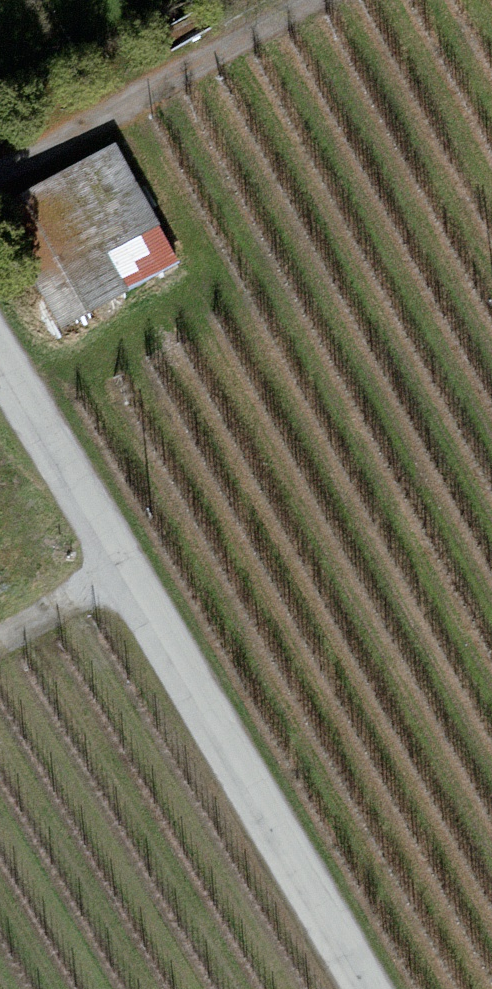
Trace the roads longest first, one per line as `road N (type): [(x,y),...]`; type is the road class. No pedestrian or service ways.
road 1 (unclassified): [(368,988),(0,361)]
road 2 (track): [(317,0),(0,175)]
road 3 (track): [(0,643),(120,570)]

